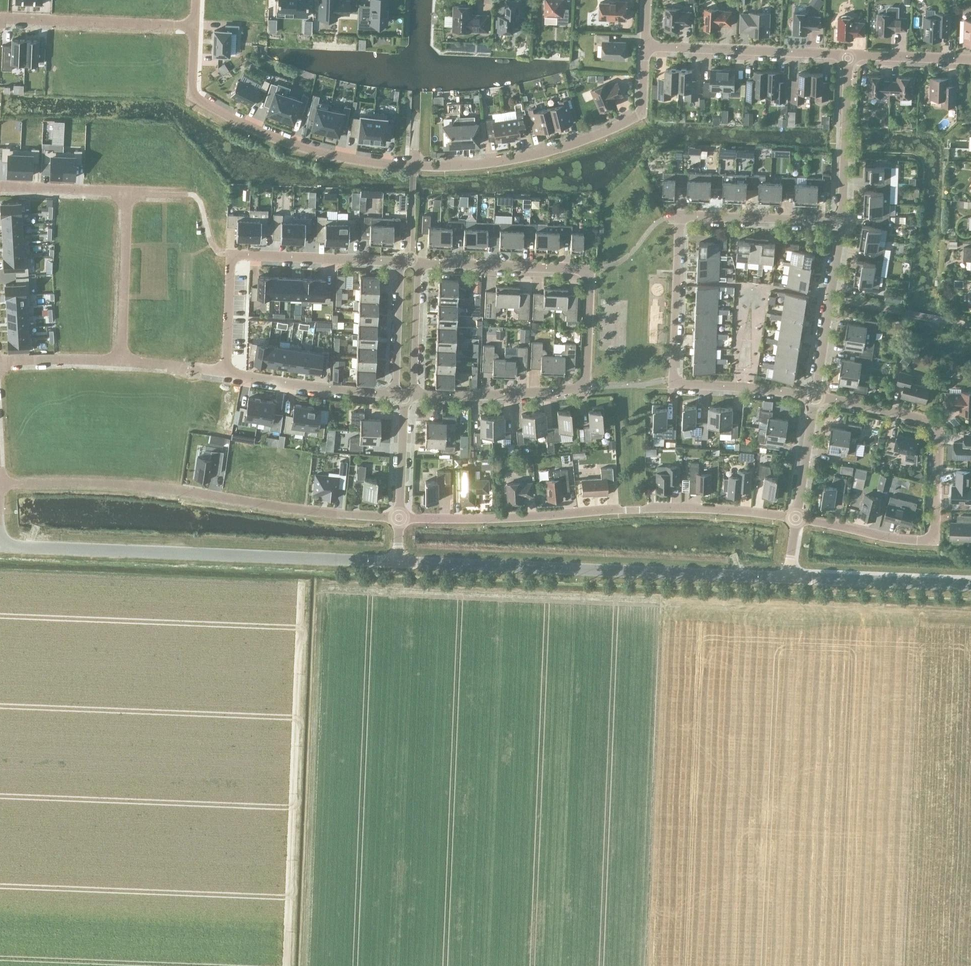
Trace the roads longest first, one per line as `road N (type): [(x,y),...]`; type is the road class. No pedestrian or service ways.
road 1 (residential): [(413,395),(585,388),(586,375),(589,269),(418,262)]
road 2 (residential): [(0,484),(150,486),(399,517)]
road 3 (residential): [(399,517),(681,508),(796,518)]
road 4 (unclassified): [(397,562),(0,545)]
road 5 (unclassified): [(789,578),(397,562)]
road 6 (residential): [(815,396),(939,424),(934,540),(796,518)]
road 7 (residential): [(815,396),(672,384),(679,215)]
road 8 (residential): [(413,166),(530,155),(634,117),(642,113),(644,46)]
road 9 (residential): [(194,26),(196,98),(297,145),(413,166)]
road 10 (residential): [(223,372),(230,255),(400,262)]
road 11 (residential): [(848,54),(644,46)]
road 12 (residential): [(0,18),(194,26)]
road 13 (unclassified): [(970,585),(789,578)]
road 14 (residential): [(815,396),(841,223)]
road 15 (residential): [(395,394),(223,372)]
road 16 (residential): [(127,191),(120,361)]
road 17 (residential): [(841,223),(848,54)]
road 18 (residential): [(679,215),(841,223)]
road 19 (residential): [(418,262),(413,395)]
road 20 (residential): [(395,394),(400,262)]
road 21 (residential): [(0,187),(127,191)]
road 22 (residential): [(796,518),(815,396)]
road 23 (residential): [(399,517),(404,394)]
road 24 (residential): [(970,60),(848,54)]
road 25 (residential): [(0,361),(120,361)]

